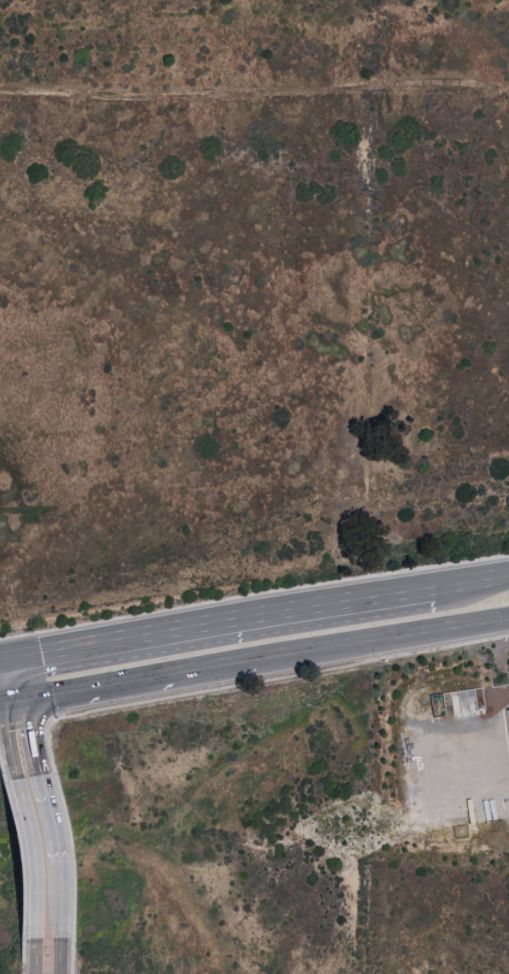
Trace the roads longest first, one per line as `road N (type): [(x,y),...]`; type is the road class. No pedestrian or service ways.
road 1 (primary): [(431,591),(11,657)]
road 2 (primary): [(258,664),(508,621)]
road 3 (primary): [(73,696),(258,664)]
road 4 (secondary): [(18,777),(36,939)]

